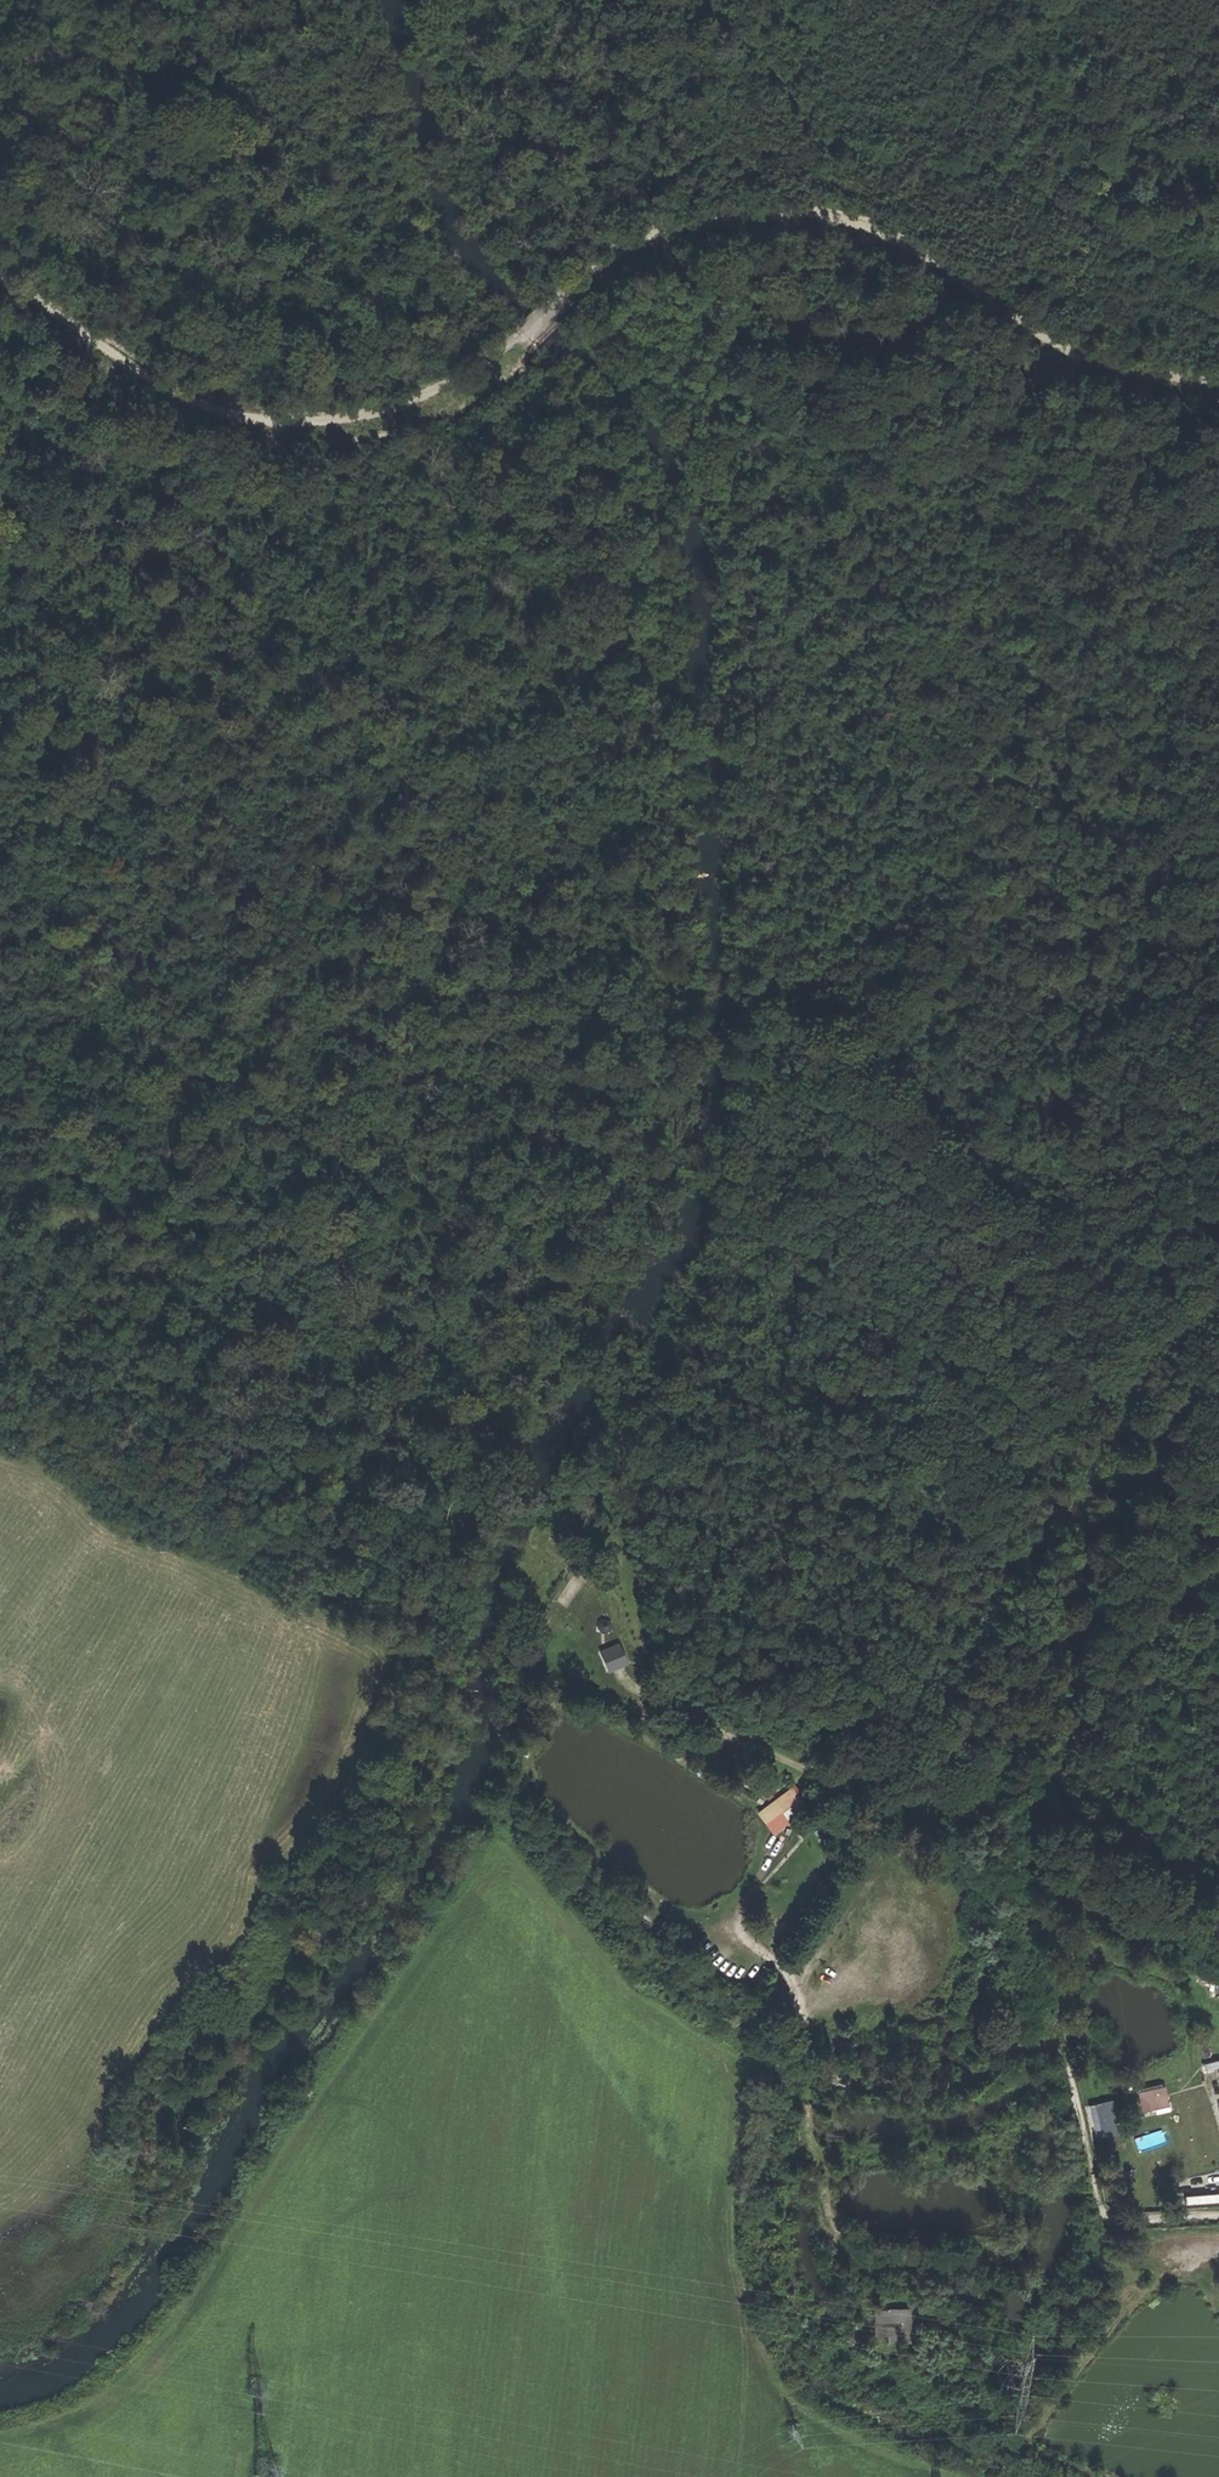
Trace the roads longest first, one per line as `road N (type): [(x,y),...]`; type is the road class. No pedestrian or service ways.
road 1 (track): [(1218,2219),(1113,2221),(1064,2058),(1039,2046),(982,2076),(912,2089),(809,2080),(787,1969),(738,1933),(736,1913),(799,1842)]
road 2 (track): [(809,2080),(817,2169),(833,2232),(849,2256),(911,2270),(931,2351)]

